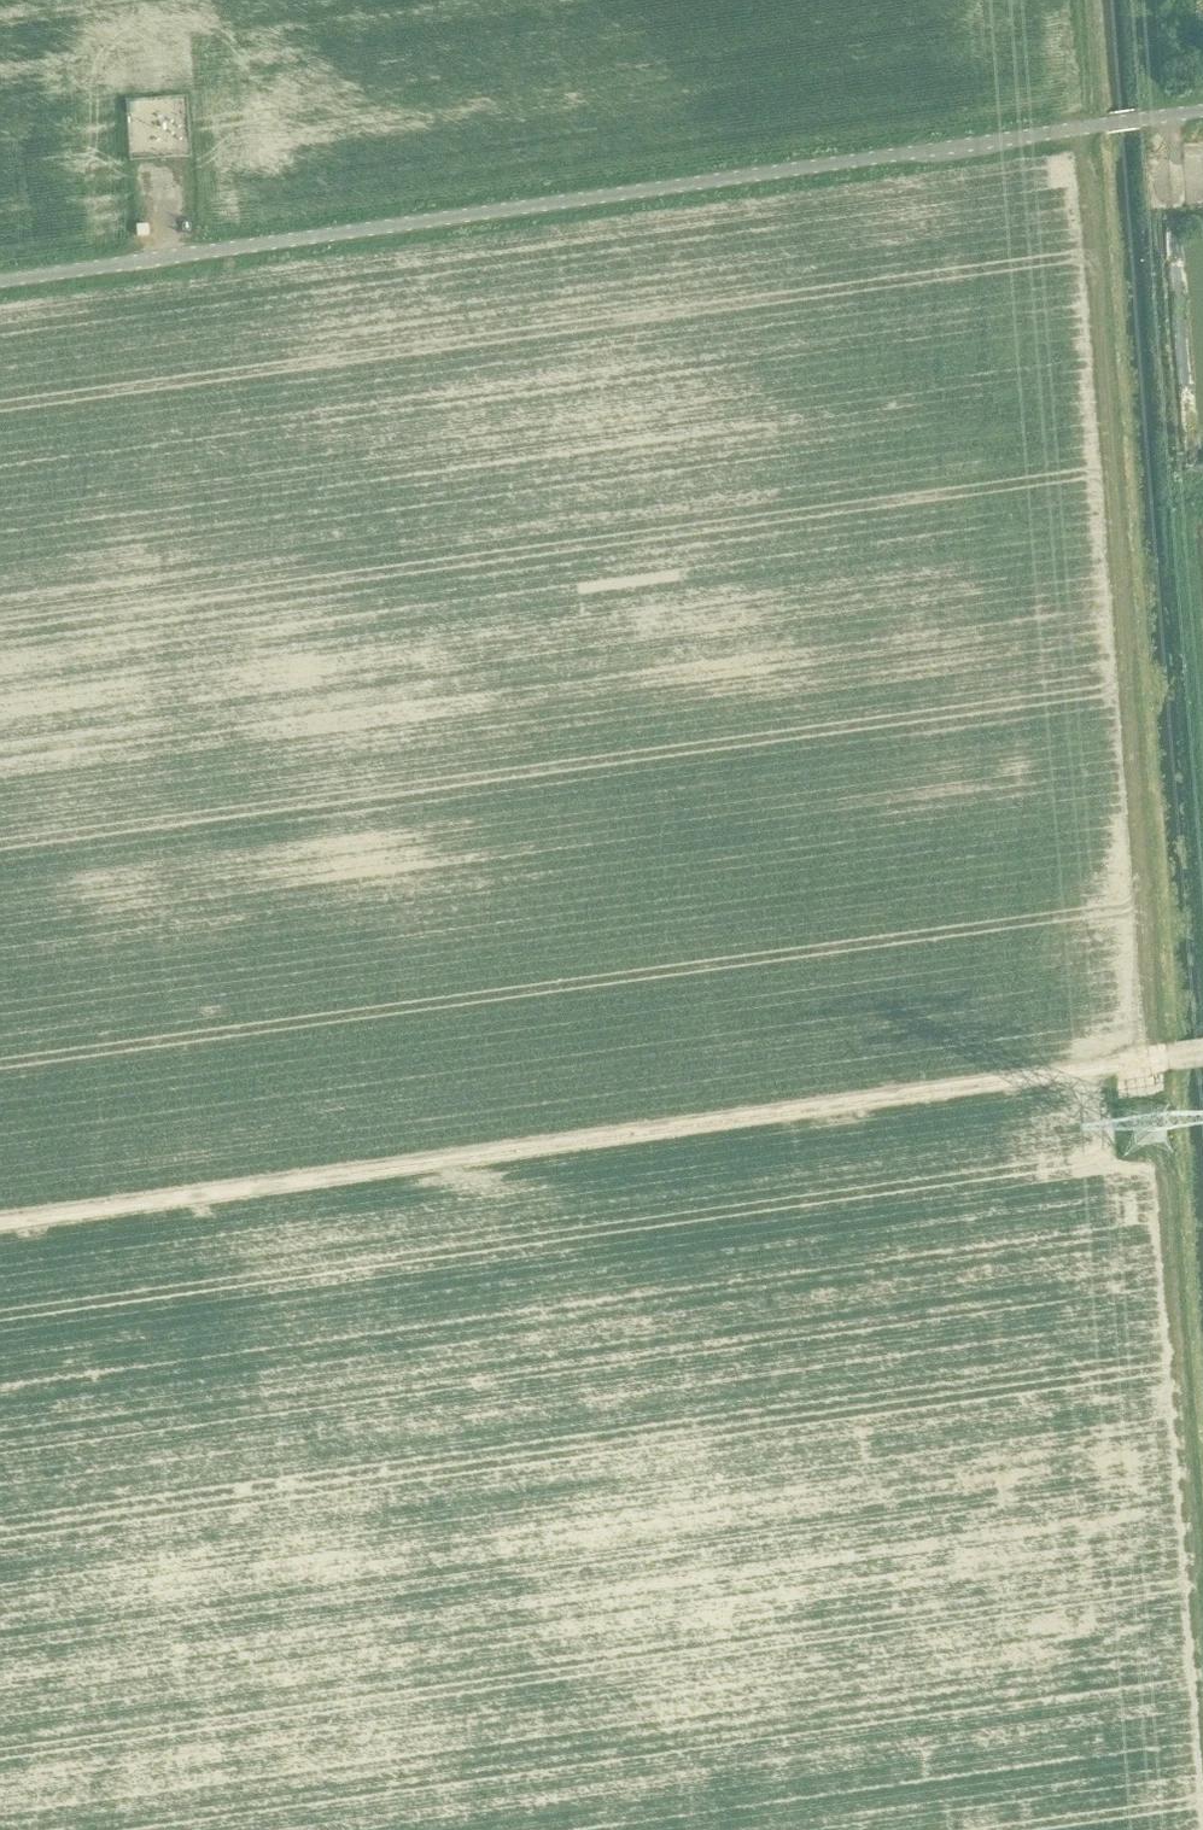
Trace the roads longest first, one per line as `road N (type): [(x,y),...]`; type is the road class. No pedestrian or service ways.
road 1 (unclassified): [(0,282),(1202,110)]

